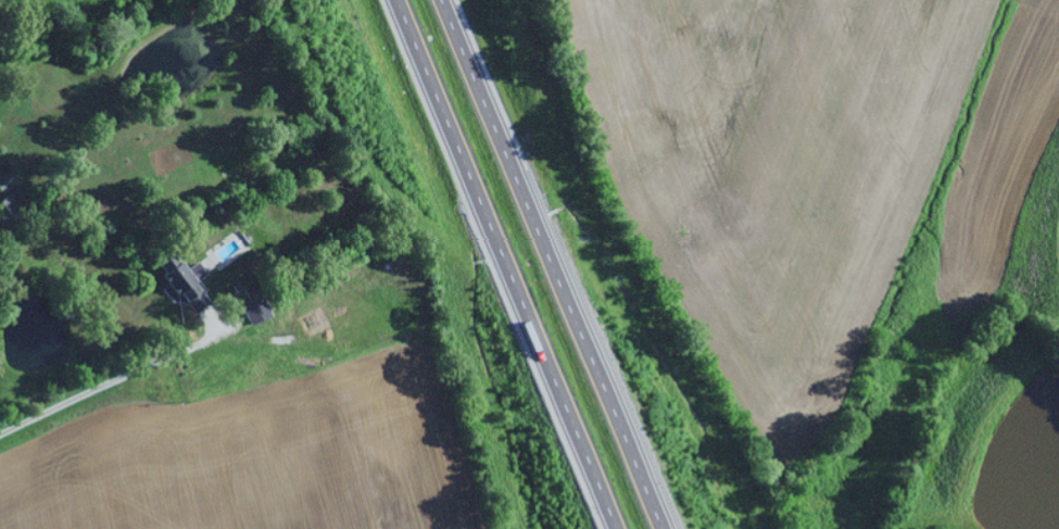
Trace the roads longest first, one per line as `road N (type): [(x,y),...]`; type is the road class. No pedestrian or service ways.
road 1 (motorway): [(662,528),(443,0)]
road 2 (motorway): [(395,0),(613,528)]

